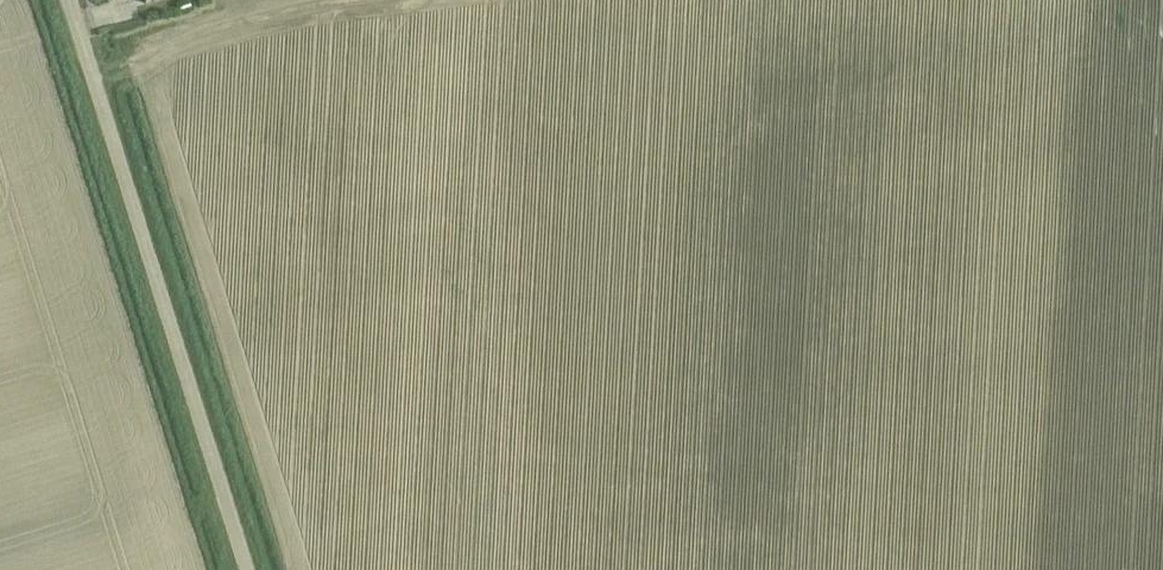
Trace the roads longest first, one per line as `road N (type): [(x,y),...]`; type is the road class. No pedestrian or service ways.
road 1 (unclassified): [(248,569),(70,0)]

